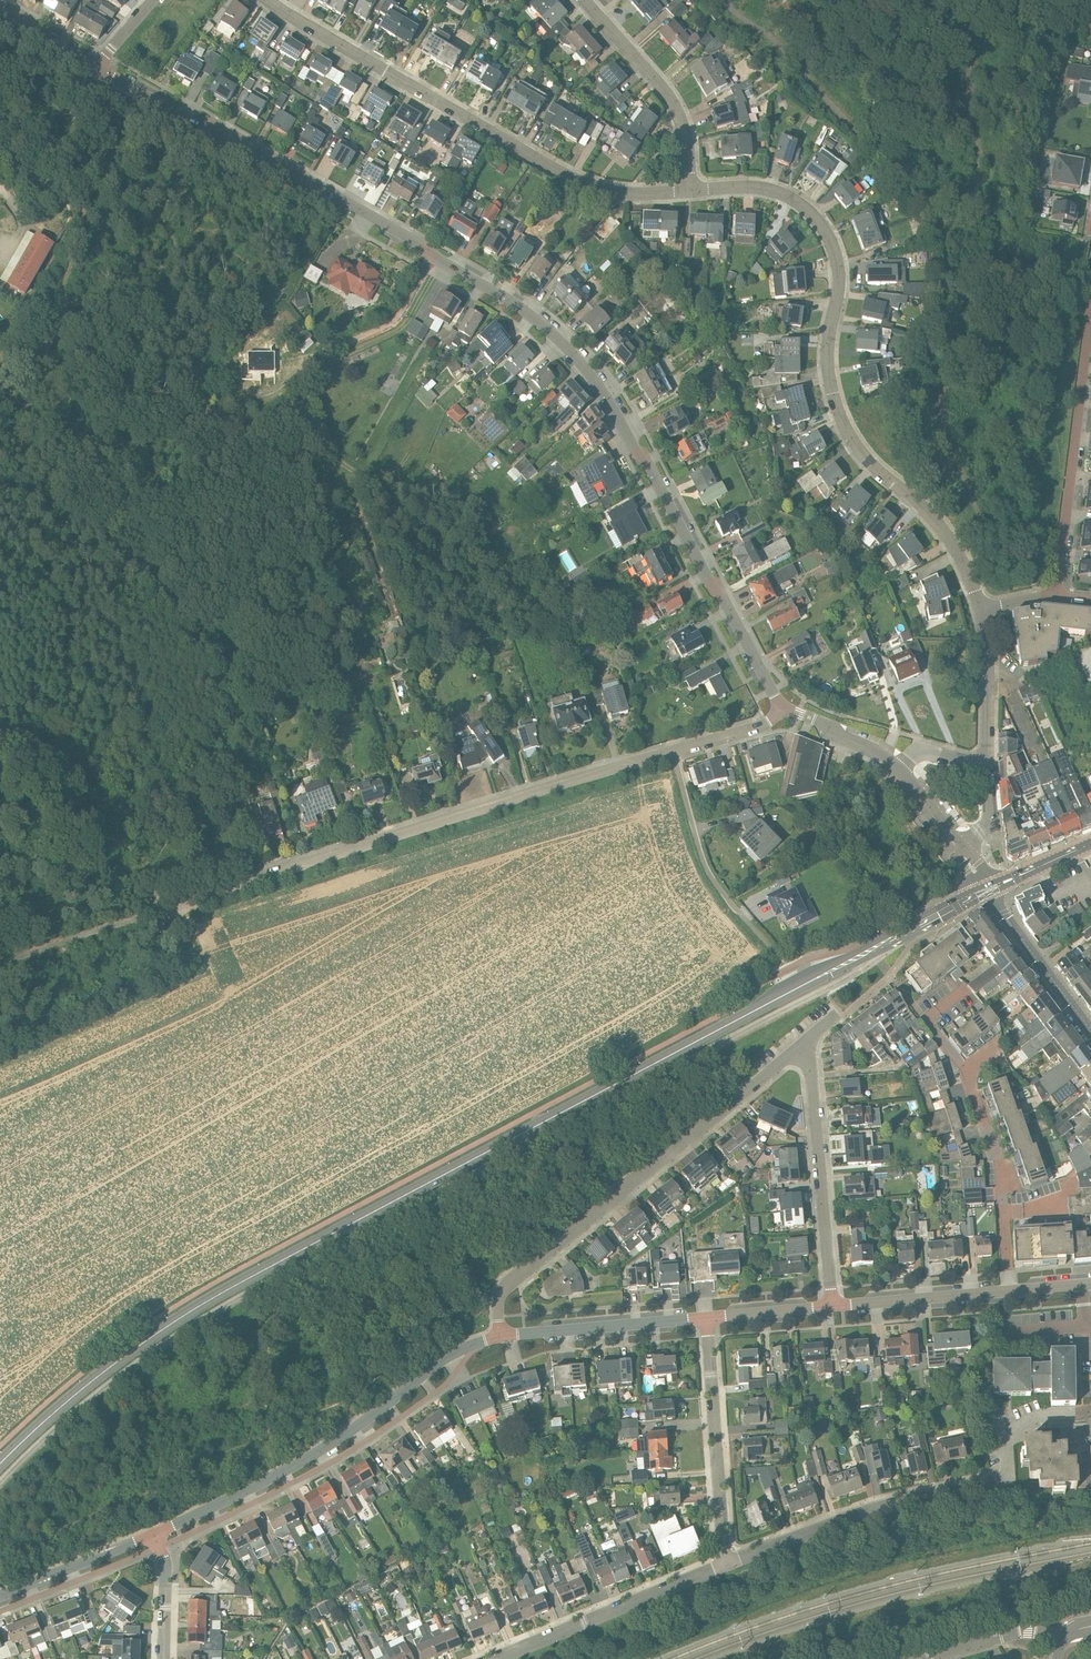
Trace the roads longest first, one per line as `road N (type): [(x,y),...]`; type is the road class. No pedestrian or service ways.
road 1 (secondary): [(0,1464),(86,1386),(216,1296),(987,888)]
road 2 (residential): [(783,705),(638,429),(591,360),(523,301),(98,65)]
road 3 (residential): [(985,610),(936,515),(868,456),(835,402),(828,368),(839,267),(819,222),(799,202),(761,187),(690,191)]
road 4 (residential): [(162,908),(674,750)]
road 5 (residential): [(690,191),(606,189),(573,179),(267,0)]
road 6 (residential): [(500,1336),(498,1303),(507,1284),(802,1043)]
road 7 (residential): [(725,1563),(862,1513),(1004,1478),(1007,1435),(1050,1414),(1075,1413)]
road 8 (residential): [(477,1342),(443,1358),(318,1451),(154,1534)]
road 9 (residential): [(833,1304),(802,1043)]
road 10 (residential): [(1057,598),(1090,338)]
road 11 (residential): [(494,1658),(725,1563)]
road 12 (residential): [(725,1563),(707,1317)]
road 13 (residential): [(776,951),(709,870),(674,750)]
road 14 (residential): [(690,191),(676,100),(584,0)]
road 15 (unclassified): [(1010,1290),(1001,1166),(967,1072)]
road 16 (residential): [(500,1336),(707,1317)]
road 17 (residential): [(1090,1033),(987,888)]
road 18 (residential): [(833,1304),(1010,1290)]
road 19 (residential): [(154,1534),(0,1595)]
road 20 (residential): [(988,767),(985,610)]
road 21 (residential): [(920,1658),(1020,1631),(1063,1637)]
road 22 (residential): [(899,767),(783,705)]
road 23 (residential): [(707,1317),(833,1304)]
road 24 (residential): [(163,1658),(166,1571),(154,1534)]
road 25 (residential): [(674,750),(760,726),(783,705)]

